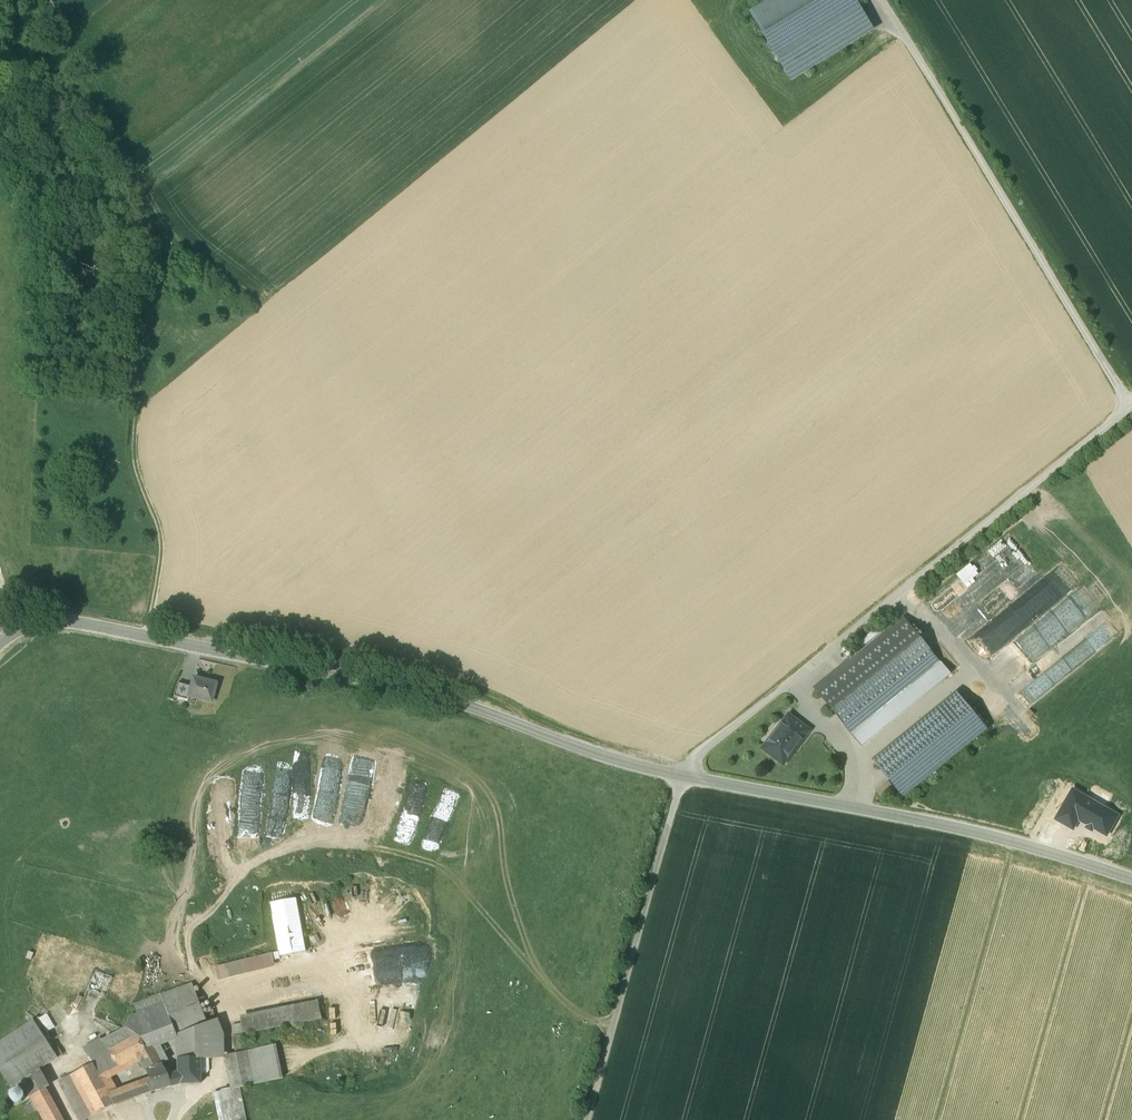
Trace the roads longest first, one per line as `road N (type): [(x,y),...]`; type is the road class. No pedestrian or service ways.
road 1 (tertiary): [(1131,877),(993,837),(672,774),(347,675),(62,621),(12,633),(0,643)]
road 2 (track): [(672,774),(1131,406)]
road 3 (track): [(1129,408),(883,0)]
road 4 (track): [(146,635),(162,541),(131,459),(140,333),(156,251),(145,196)]
road 5 (track): [(681,776),(586,1119)]
road 6 (track): [(145,196),(385,0)]
road 7 (track): [(609,1038),(891,1119)]
road 8 (track): [(39,0),(74,51),(145,196)]
road 9 (track): [(267,301),(156,227)]

